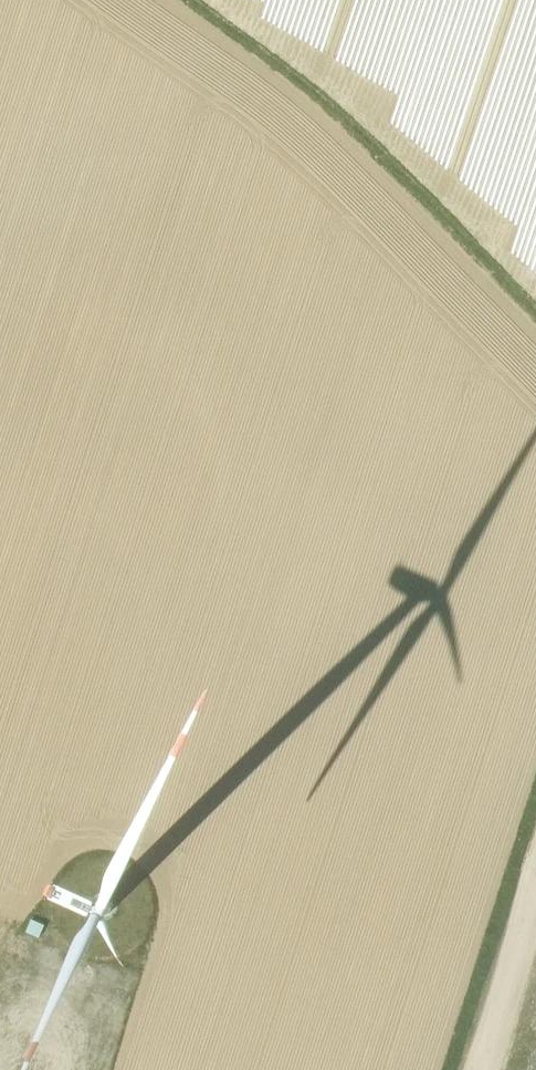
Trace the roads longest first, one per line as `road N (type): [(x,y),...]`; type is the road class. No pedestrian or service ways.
road 1 (track): [(196,0),(281,62),(535,305)]
road 2 (track): [(469,1069),(535,868)]

